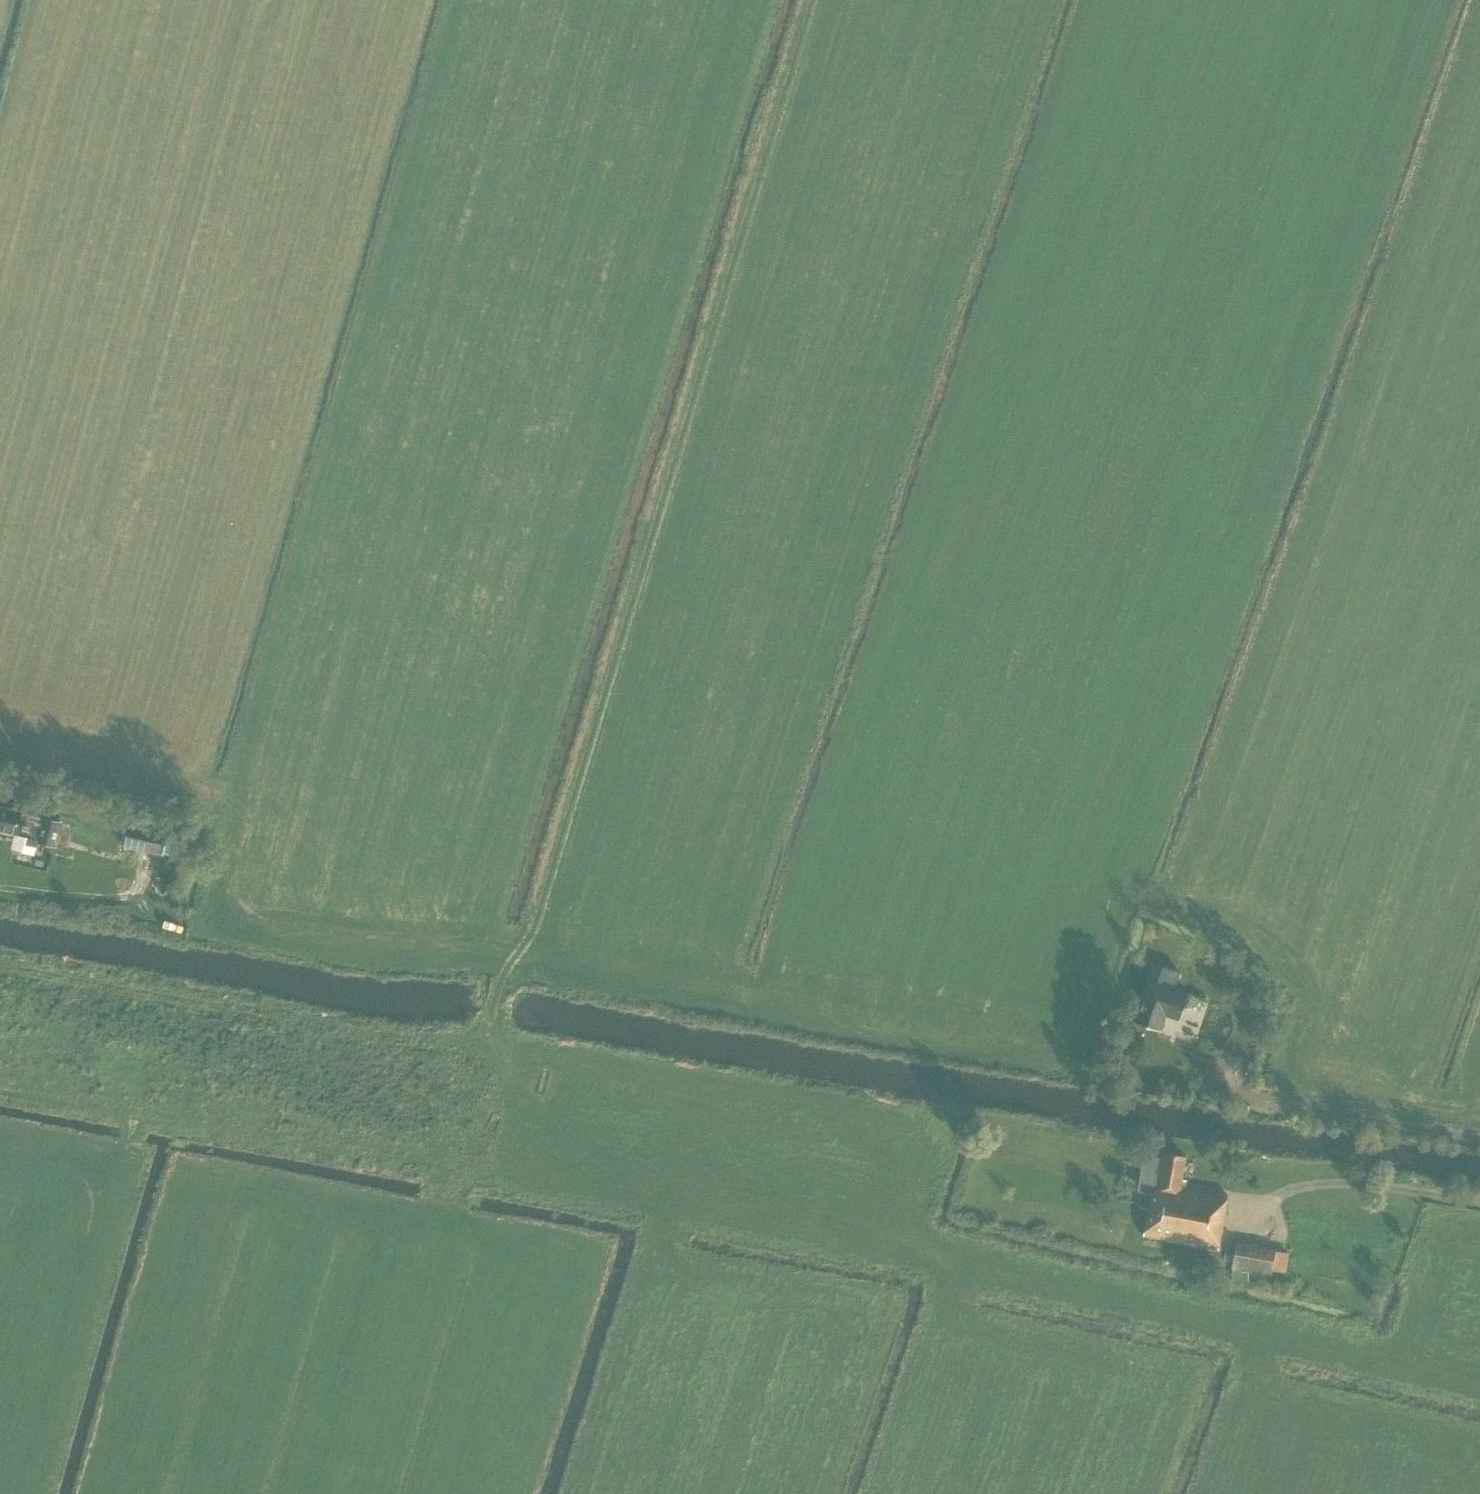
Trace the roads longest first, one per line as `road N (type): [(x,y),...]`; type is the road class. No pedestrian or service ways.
road 1 (track): [(0,887),(103,898),(132,894),(146,869)]

